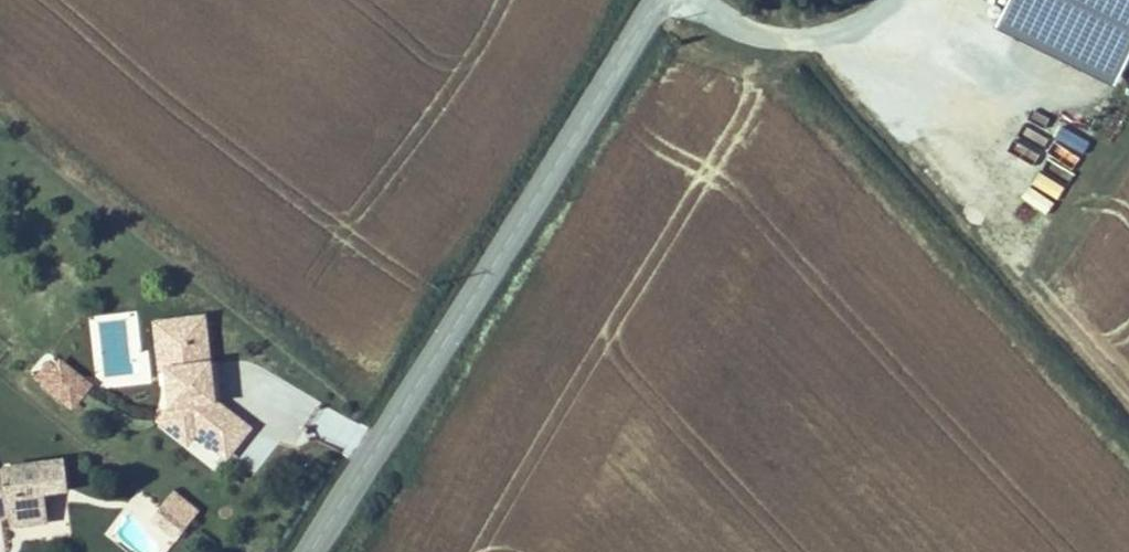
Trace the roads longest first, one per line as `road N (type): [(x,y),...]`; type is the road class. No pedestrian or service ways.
road 1 (secondary): [(310,551),(658,0)]
road 2 (track): [(846,27),(1128,394)]

